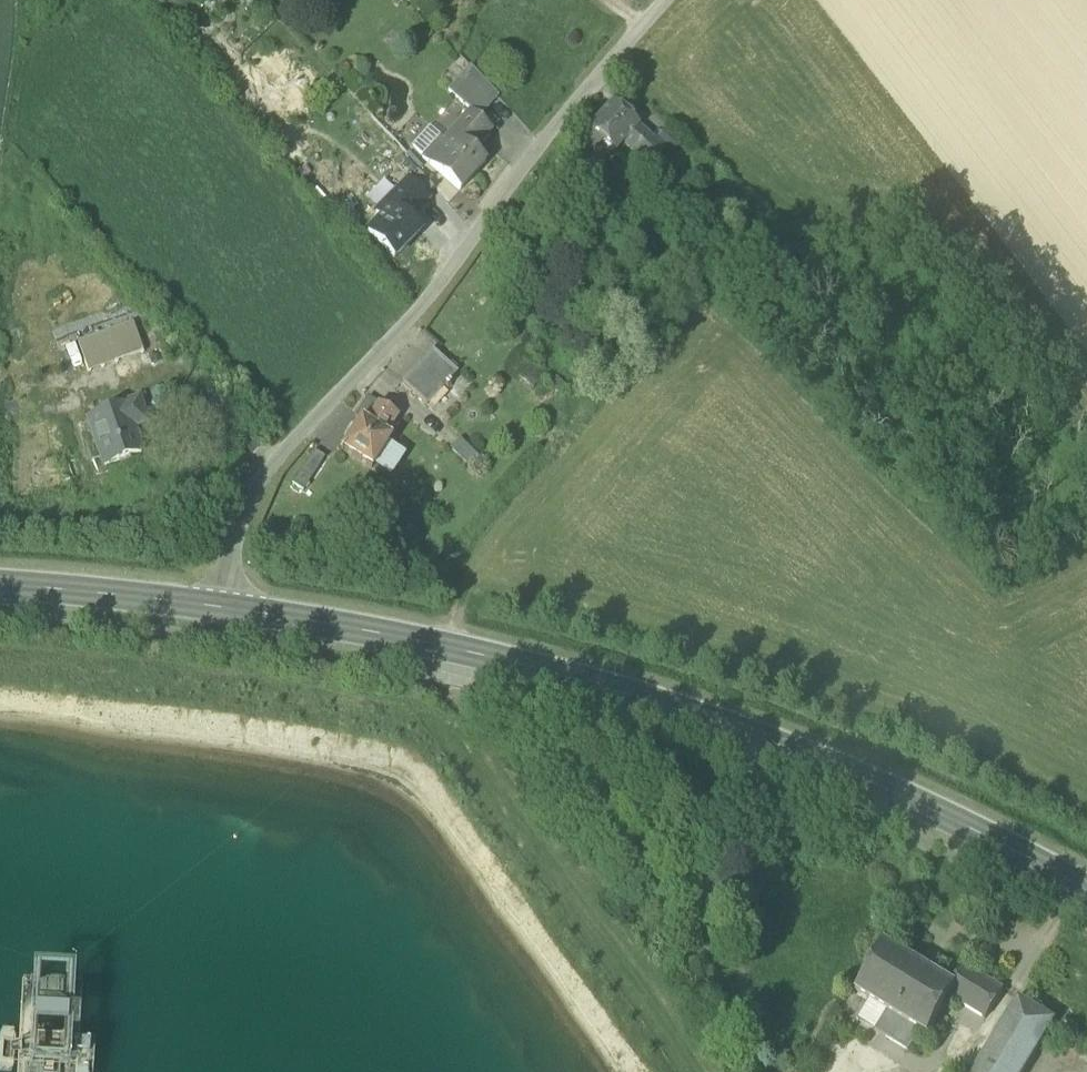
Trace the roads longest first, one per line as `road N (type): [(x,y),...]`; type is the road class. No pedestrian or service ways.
road 1 (tertiary): [(1086,894),(947,810),(648,700),(221,605)]
road 2 (unclassified): [(221,605),(232,549),(273,458),(422,306),(550,131),(665,0)]
road 3 (tertiary): [(221,605),(0,586)]

